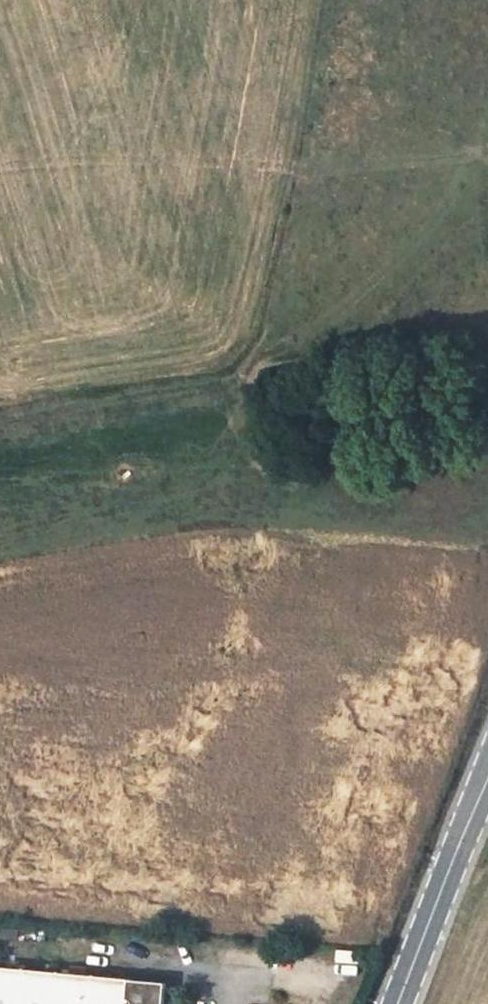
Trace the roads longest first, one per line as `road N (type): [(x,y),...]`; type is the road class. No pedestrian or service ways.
road 1 (primary): [(487,765),(394,1003)]

